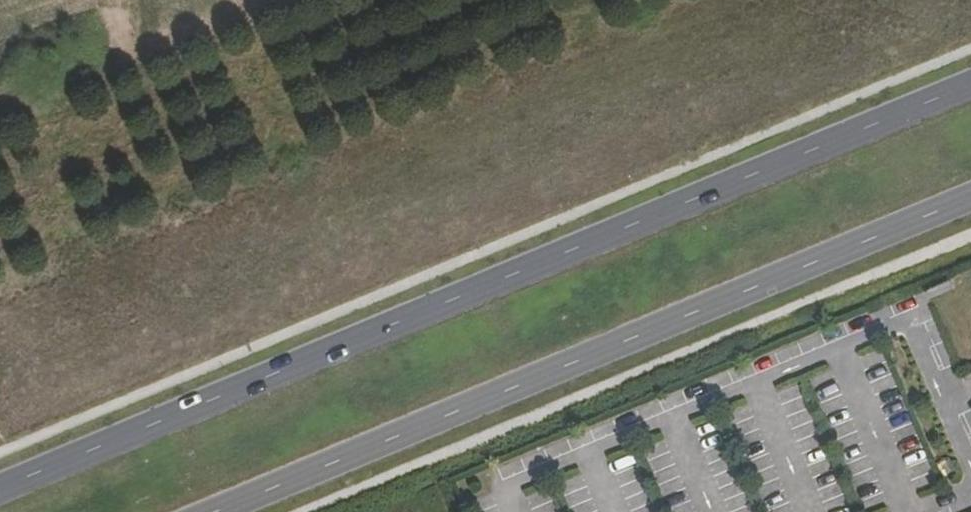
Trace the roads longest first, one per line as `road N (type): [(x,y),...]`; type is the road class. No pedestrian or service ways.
road 1 (secondary): [(970,81),(0,488)]
road 2 (secondary): [(203,511),(970,193)]

